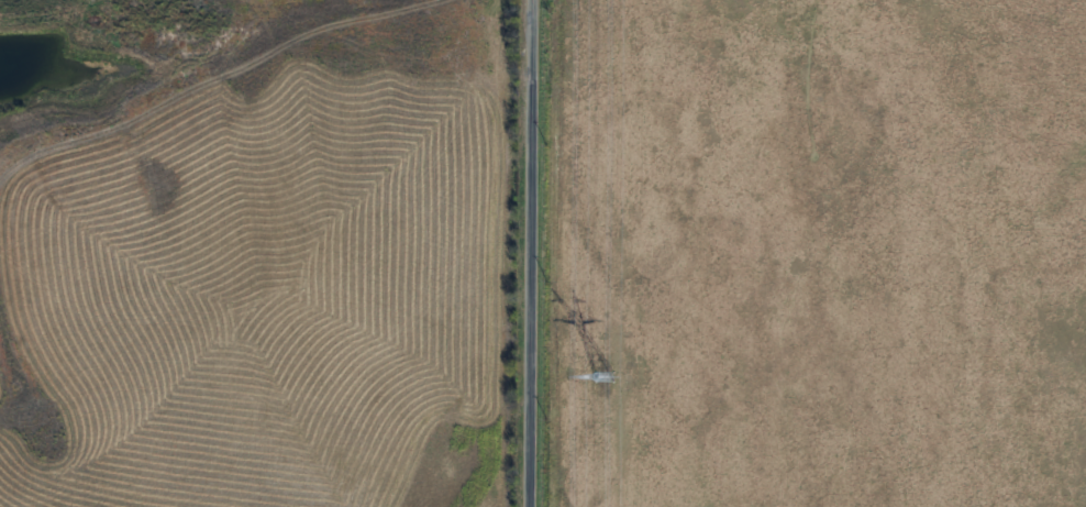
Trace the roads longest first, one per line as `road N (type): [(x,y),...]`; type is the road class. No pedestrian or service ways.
road 1 (residential): [(531,506),(533,0)]

